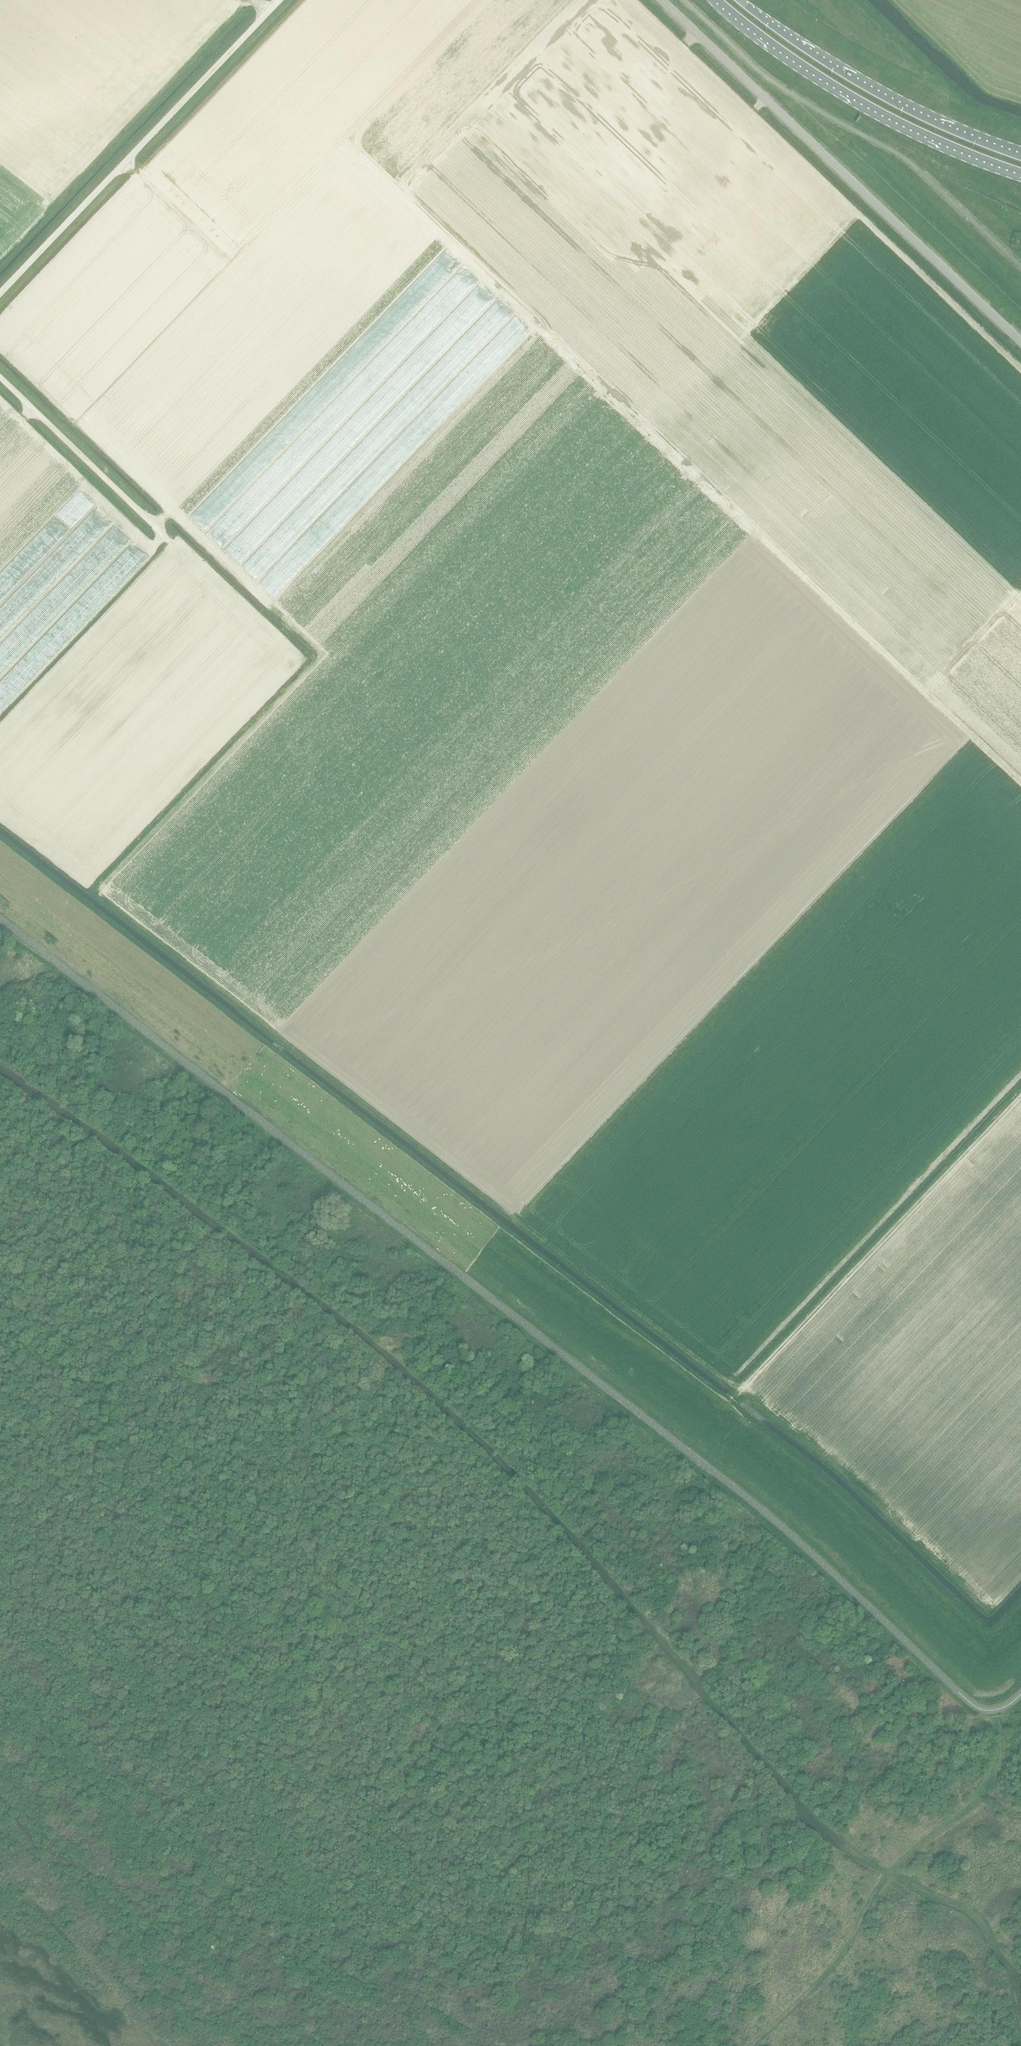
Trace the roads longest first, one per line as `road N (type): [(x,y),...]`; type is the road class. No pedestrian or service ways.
road 1 (track): [(1020,1994),(1001,1946),(976,1922),(891,1874),(803,1808),(562,1521),(399,1369),(161,1180),(0,1071)]
road 2 (unclassified): [(1020,342),(662,0)]
road 3 (track): [(992,1711),(1003,1748),(975,1803),(891,1874),(821,1981),(751,2045)]
road 4 (track): [(0,294),(279,0)]
road 5 (track): [(743,1389),(1020,1099)]
road 6 (primary): [(716,0),(856,100),(1020,174)]
road 7 (primary): [(1020,153),(900,101),(741,0)]
road 8 (track): [(172,540),(0,377)]

